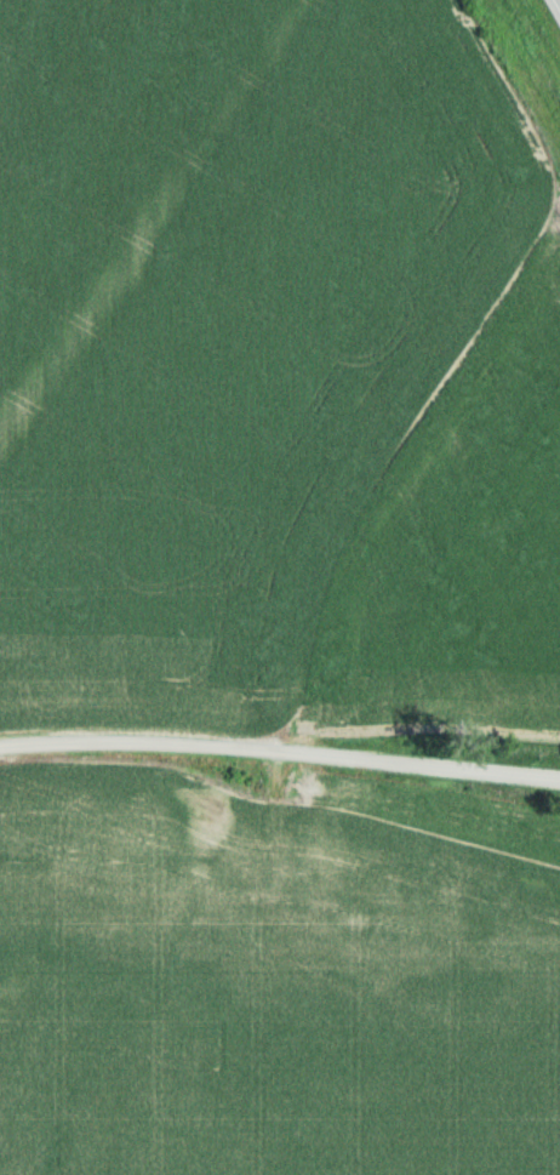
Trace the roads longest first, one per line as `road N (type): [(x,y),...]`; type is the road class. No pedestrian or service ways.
road 1 (residential): [(0,744),(173,738),(559,776)]

